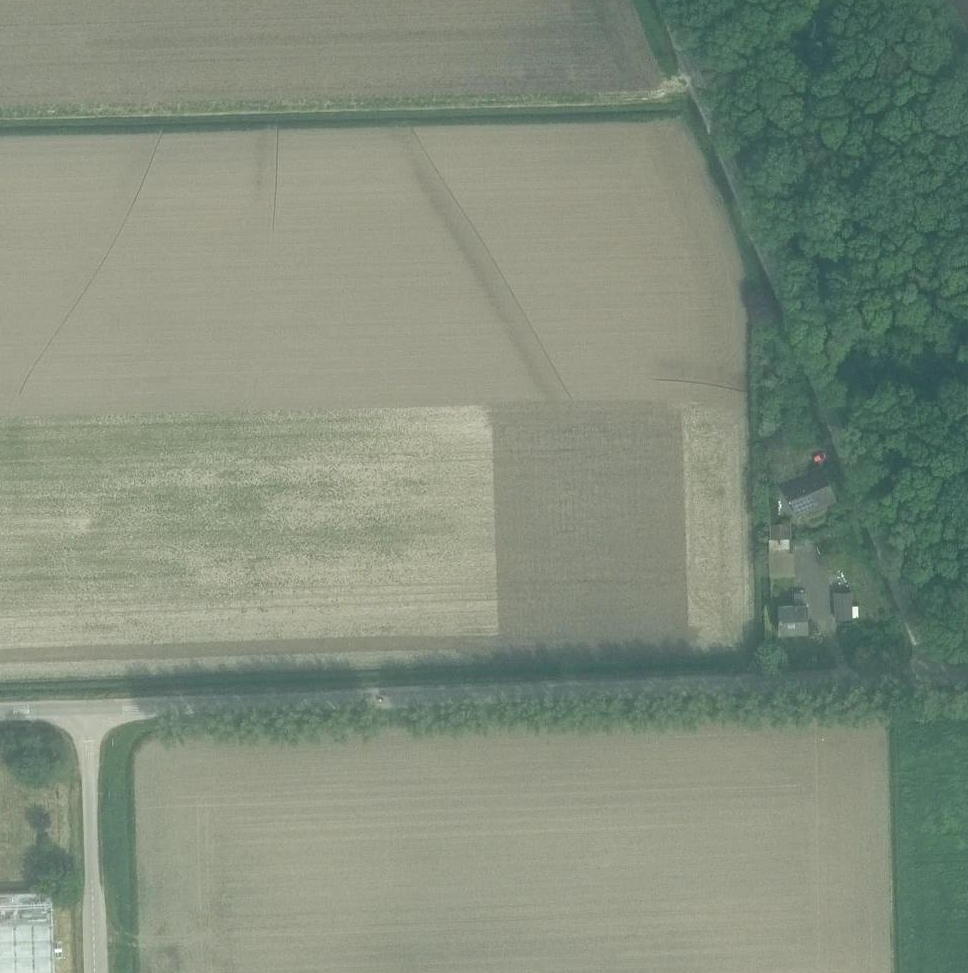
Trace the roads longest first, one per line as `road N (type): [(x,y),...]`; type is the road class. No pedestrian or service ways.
road 1 (unclassified): [(87,711),(933,676)]
road 2 (unclassified): [(933,676),(663,0)]
road 3 (unclassified): [(93,972),(87,711)]

